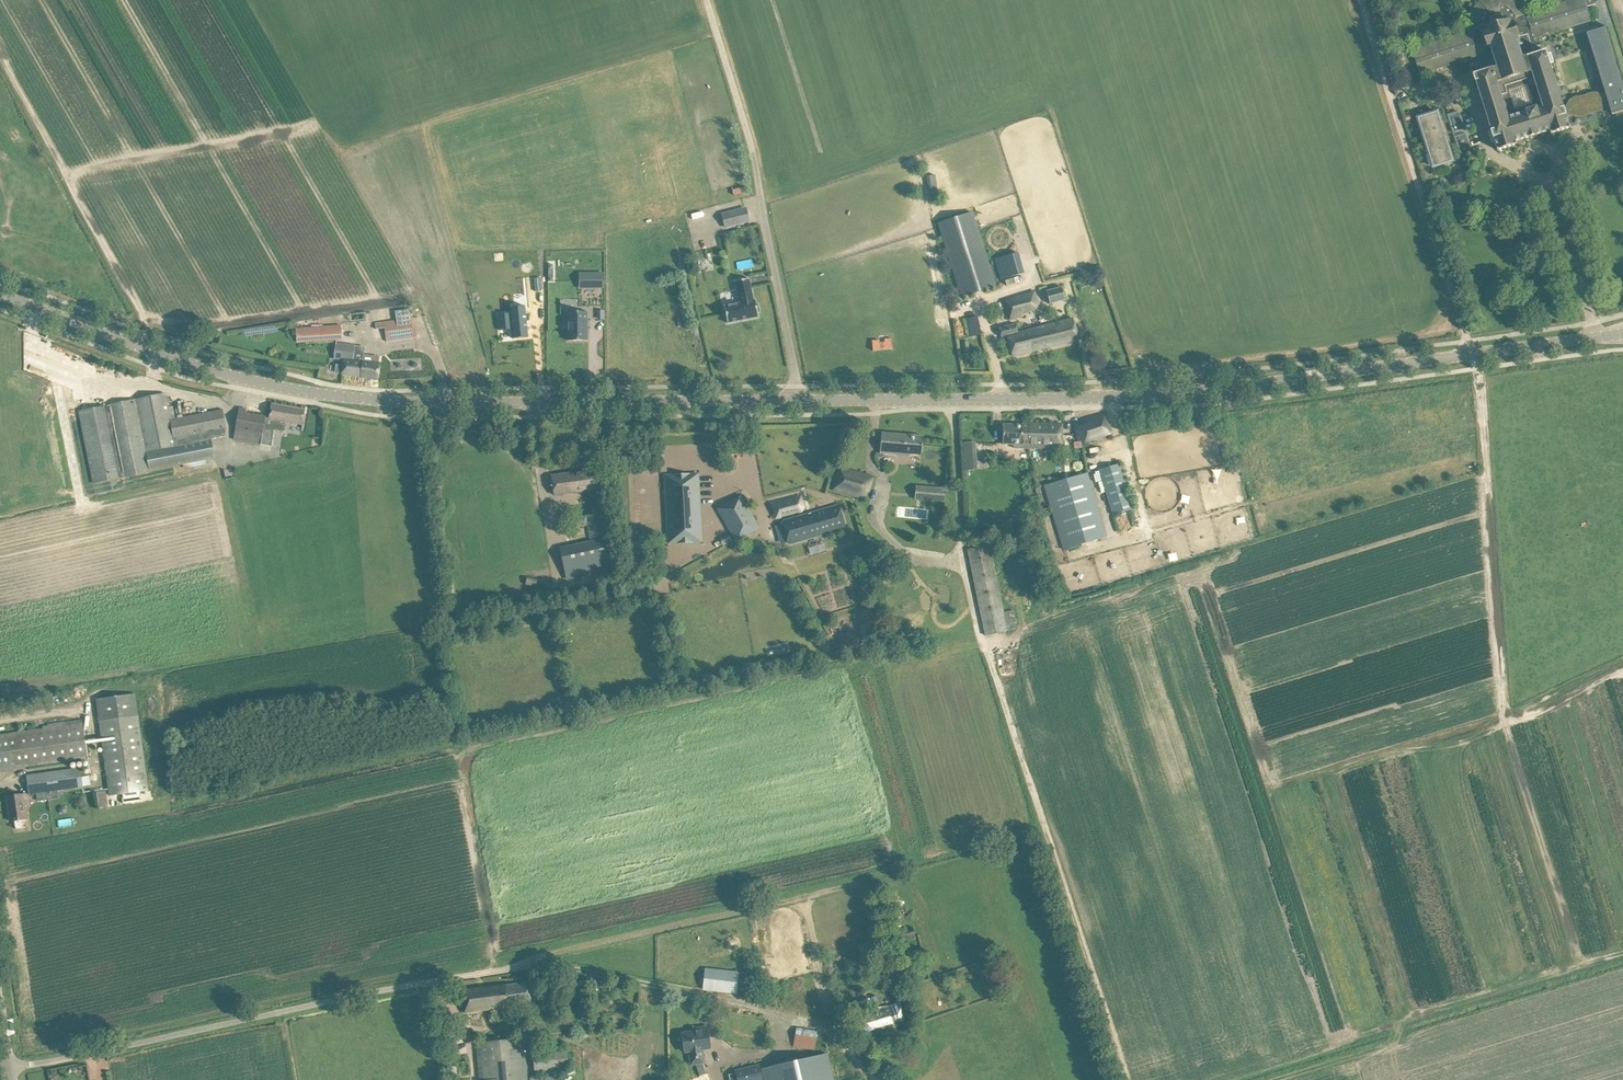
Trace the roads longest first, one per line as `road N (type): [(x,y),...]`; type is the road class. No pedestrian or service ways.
road 1 (tertiary): [(797,400),(1148,394),(1622,332)]
road 2 (tertiary): [(0,293),(177,360),(343,396),(797,400)]
road 3 (track): [(887,937),(876,893),(854,886),(520,967),(576,968),(787,1015),(820,1027),(874,1079)]
road 4 (track): [(1126,1079),(961,558),(953,399)]
road 5 (unclassified): [(7,1068),(520,967)]
road 6 (unclassified): [(797,400),(753,152),(706,0)]
road 7 (track): [(802,898),(832,1019),(820,1027)]

